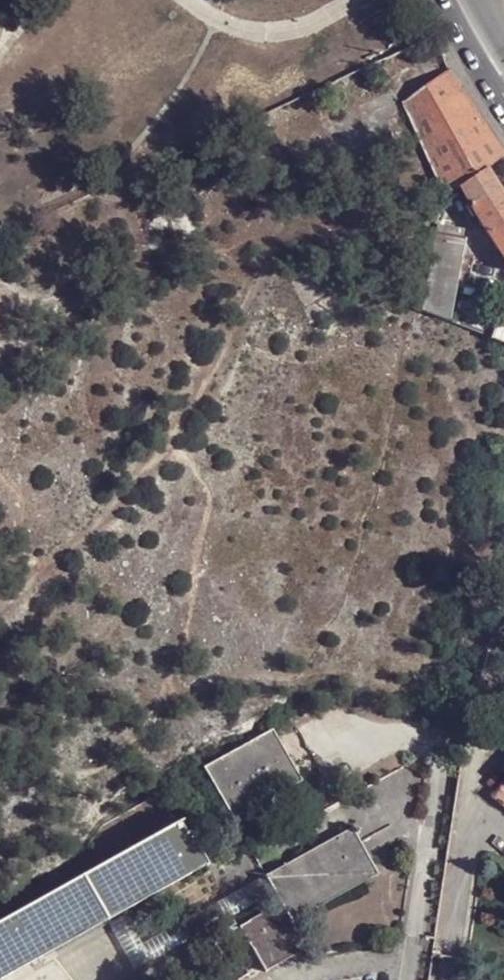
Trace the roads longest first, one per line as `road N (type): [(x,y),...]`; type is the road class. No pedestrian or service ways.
road 1 (tertiary): [(437,0),(503,112)]

